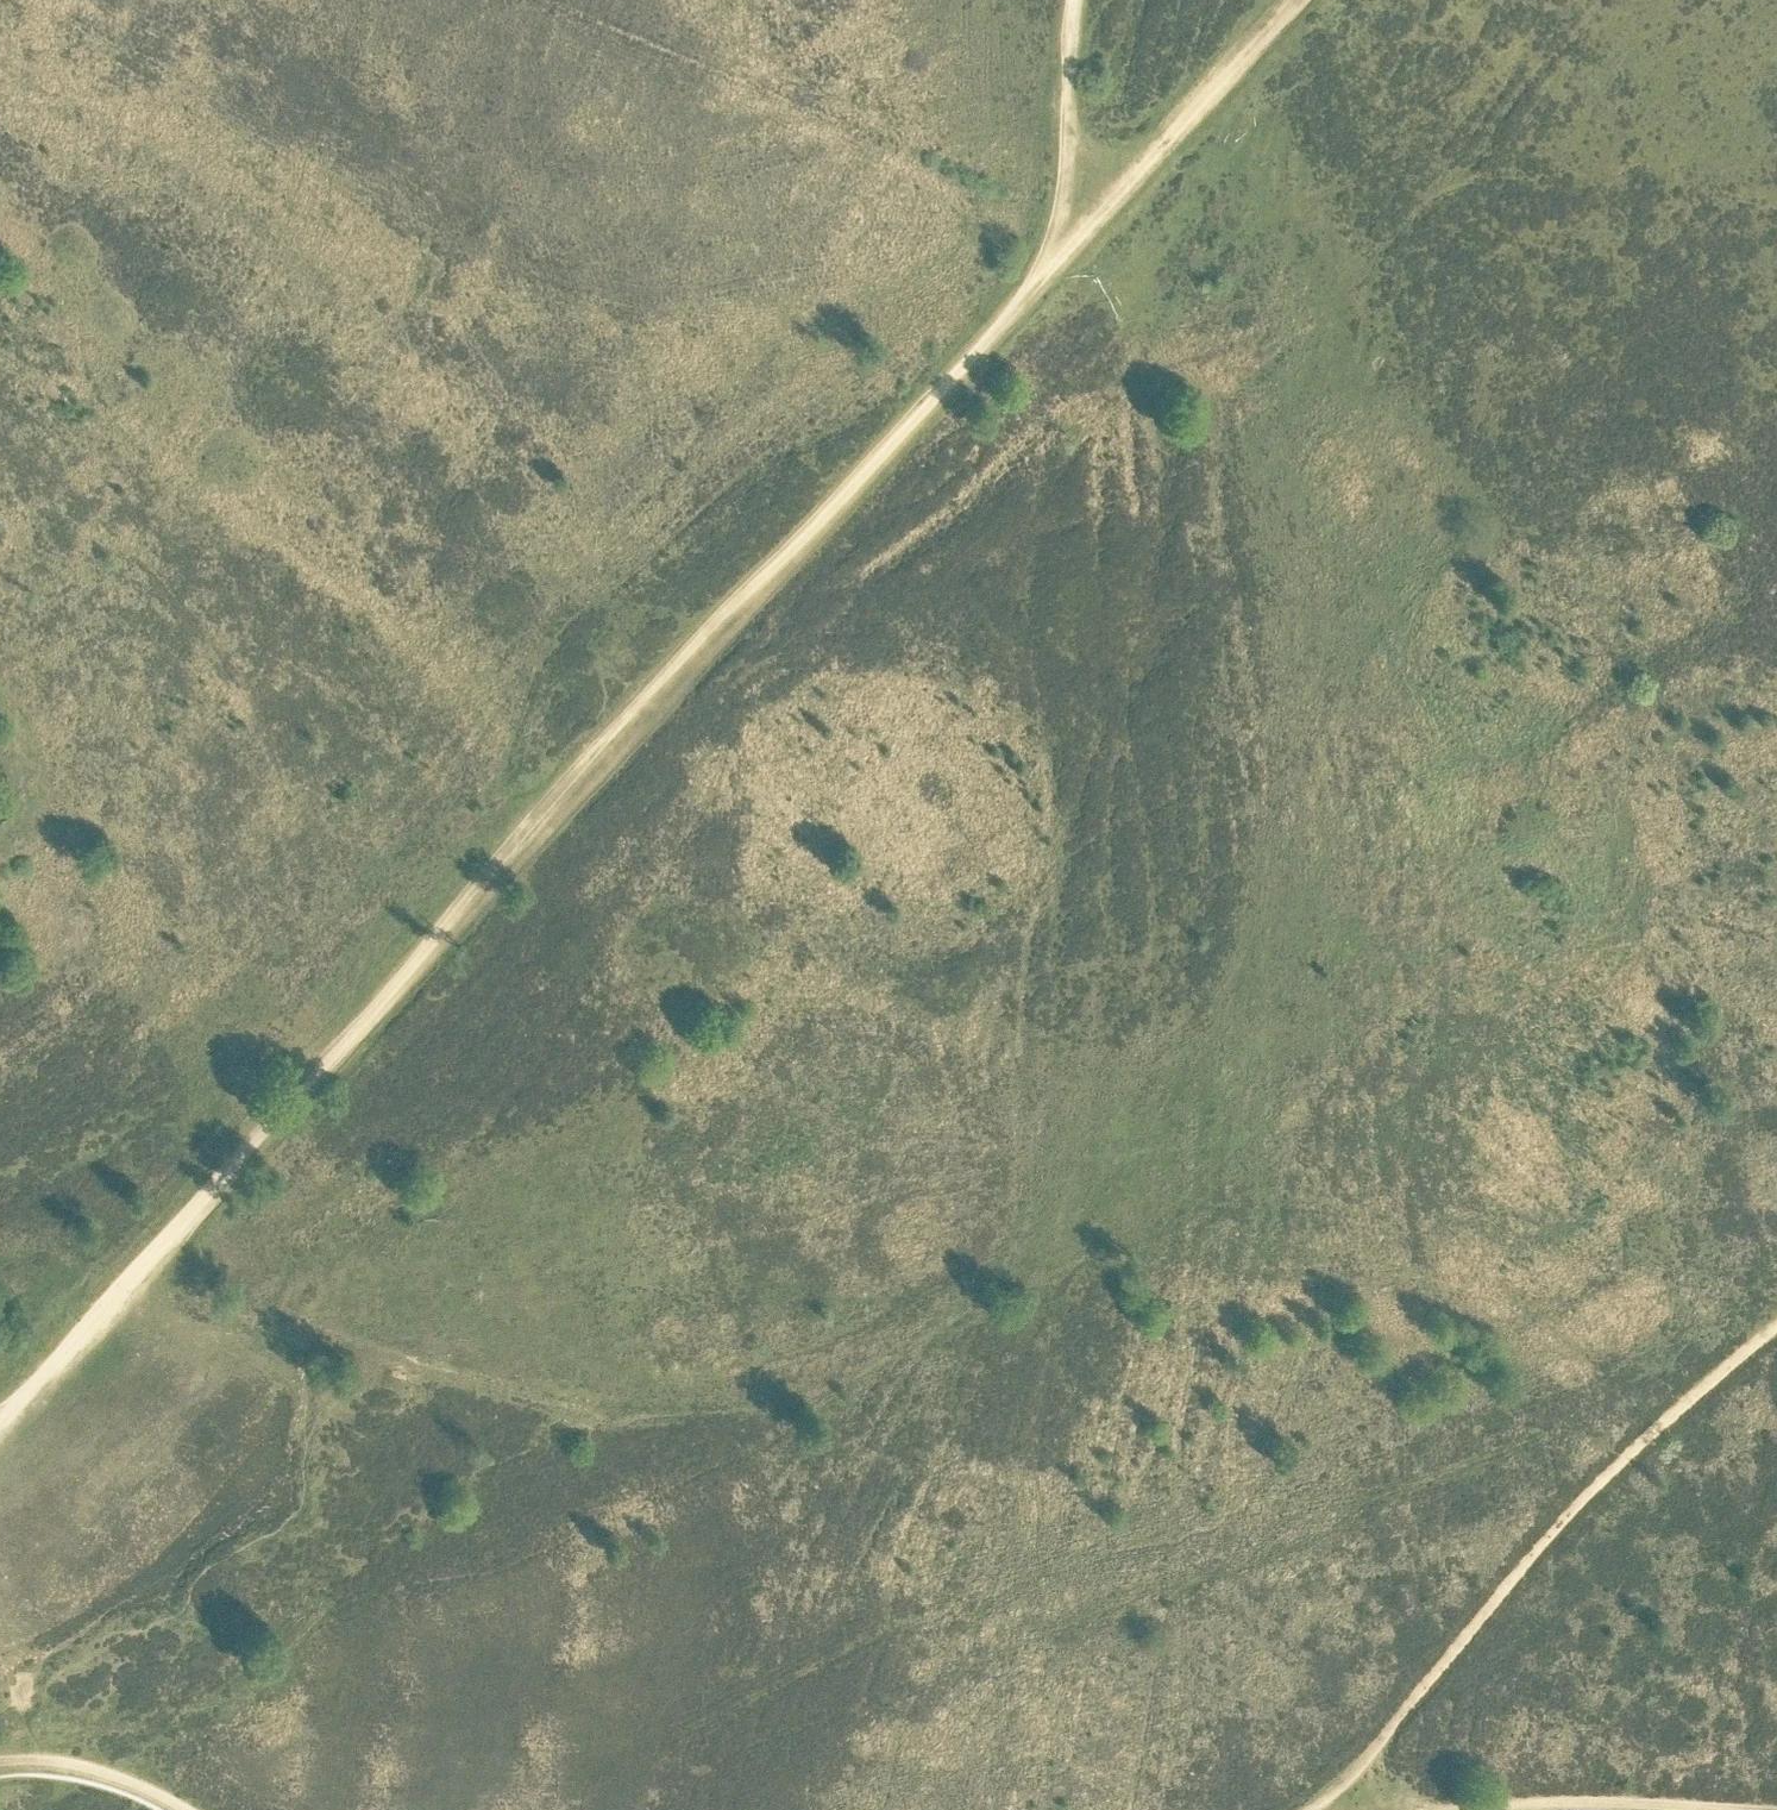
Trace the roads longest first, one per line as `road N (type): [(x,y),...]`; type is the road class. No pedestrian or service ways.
road 1 (track): [(1075,0),(1053,264),(32,1392)]
road 2 (track): [(1776,1324),(1604,1475),(1309,1809)]
road 3 (track): [(1053,264),(1291,0)]
road 4 (track): [(1451,1809),(1556,1802),(1748,1809)]
road 5 (track): [(0,1759),(77,1765),(178,1809)]

